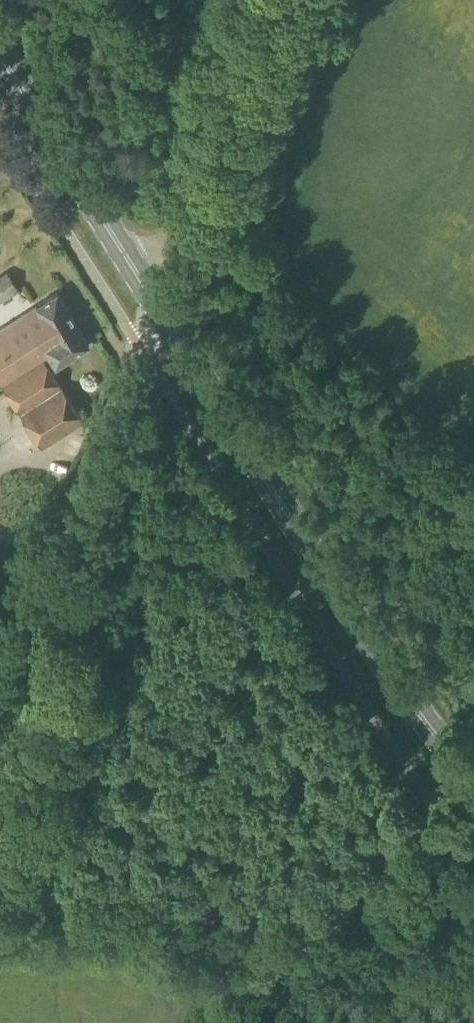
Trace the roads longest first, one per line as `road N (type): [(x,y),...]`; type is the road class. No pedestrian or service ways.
road 1 (primary): [(473,772),(402,695),(161,310)]
road 2 (unclassified): [(0,754),(161,310)]
road 3 (unclassified): [(161,310),(287,0)]
road 4 (primary): [(161,310),(0,53)]

